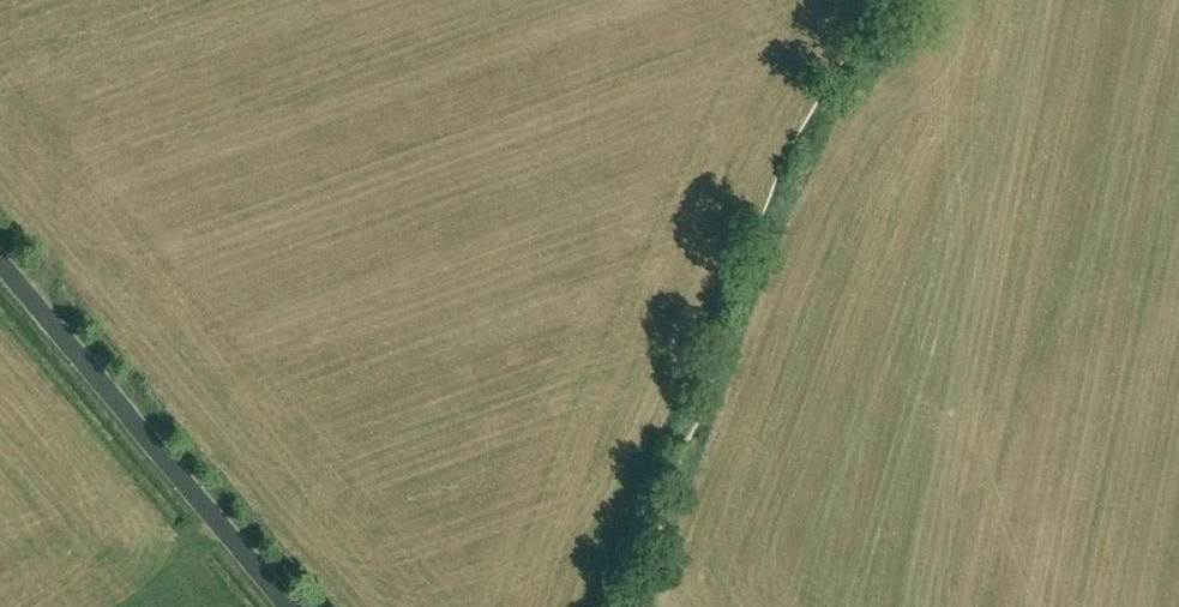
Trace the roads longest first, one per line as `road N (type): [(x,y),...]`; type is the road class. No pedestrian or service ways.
road 1 (unclassified): [(289,606),(0,263)]

